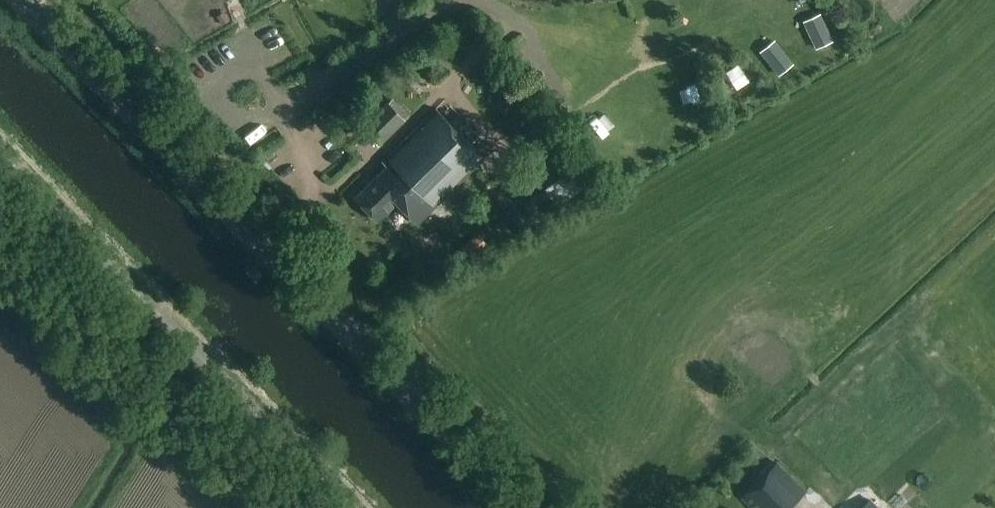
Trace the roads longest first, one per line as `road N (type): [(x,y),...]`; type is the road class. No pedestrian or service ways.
road 1 (tertiary): [(520,507),(23,0)]
road 2 (unclassified): [(349,507),(0,154)]

